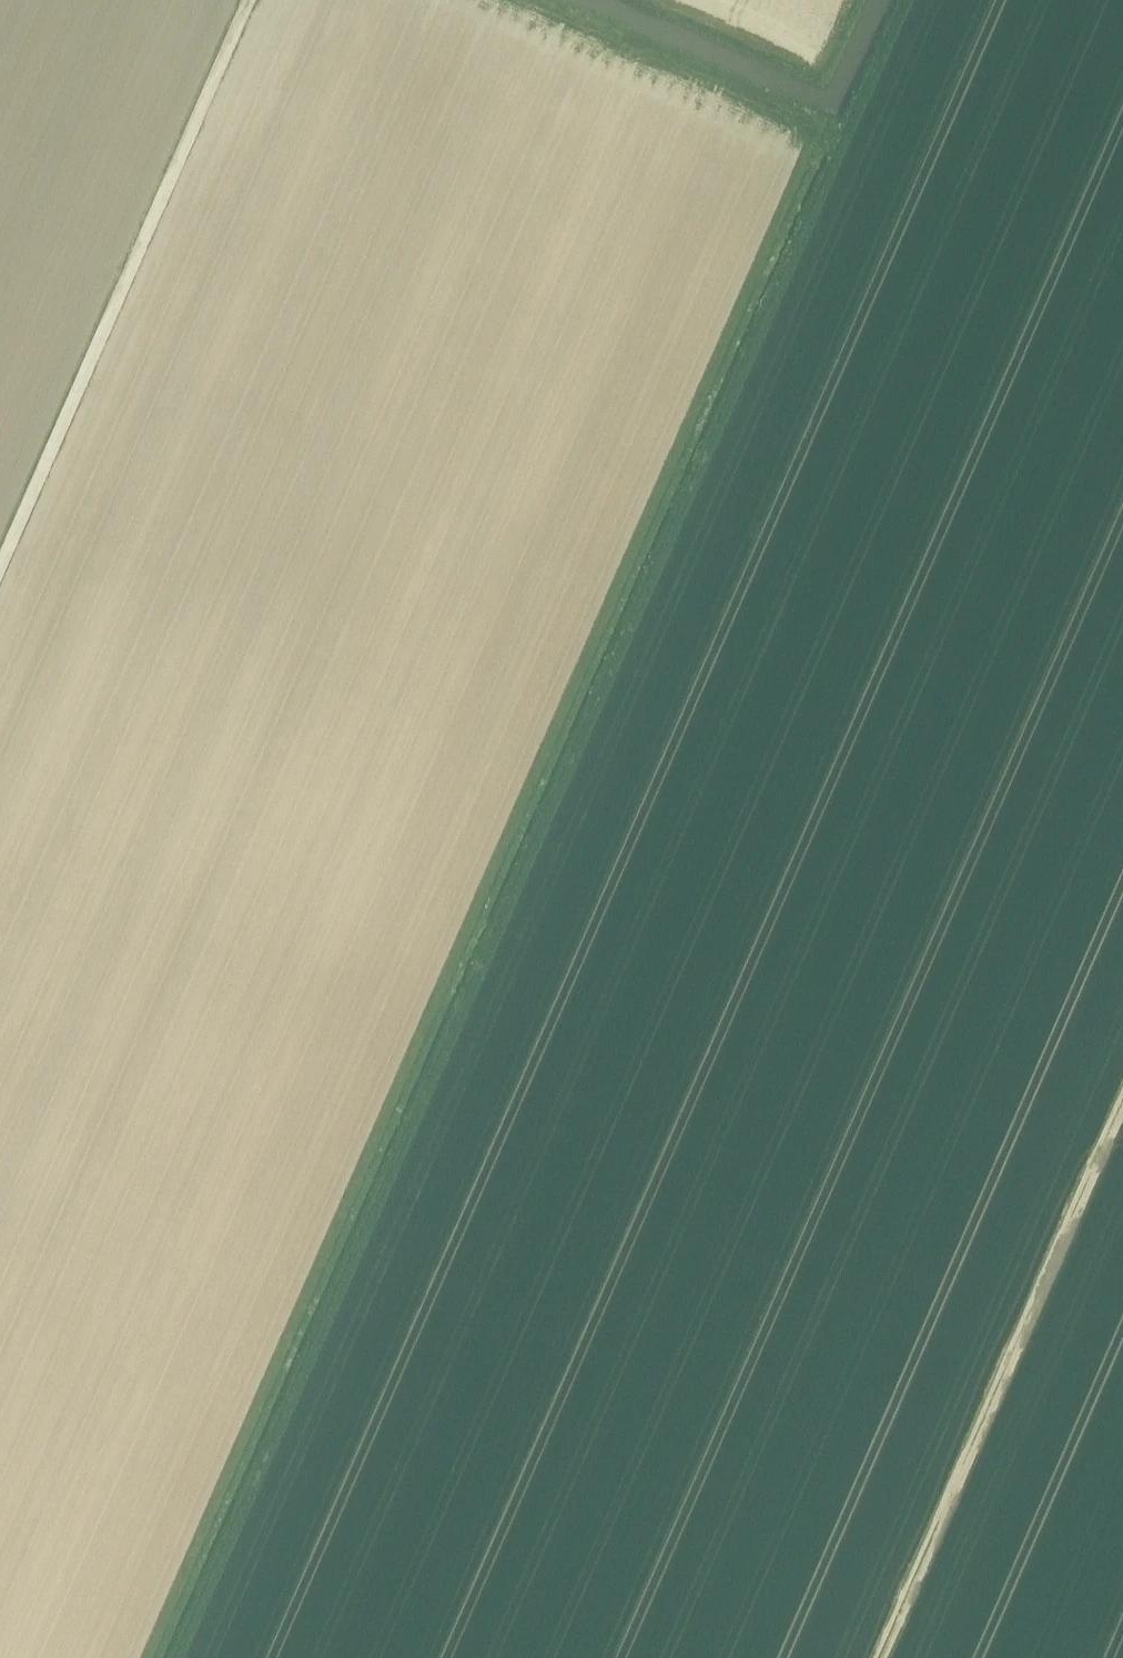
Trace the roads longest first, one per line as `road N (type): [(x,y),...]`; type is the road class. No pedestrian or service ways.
road 1 (track): [(0,571),(249,0)]
road 2 (track): [(878,1657),(1122,1099)]

